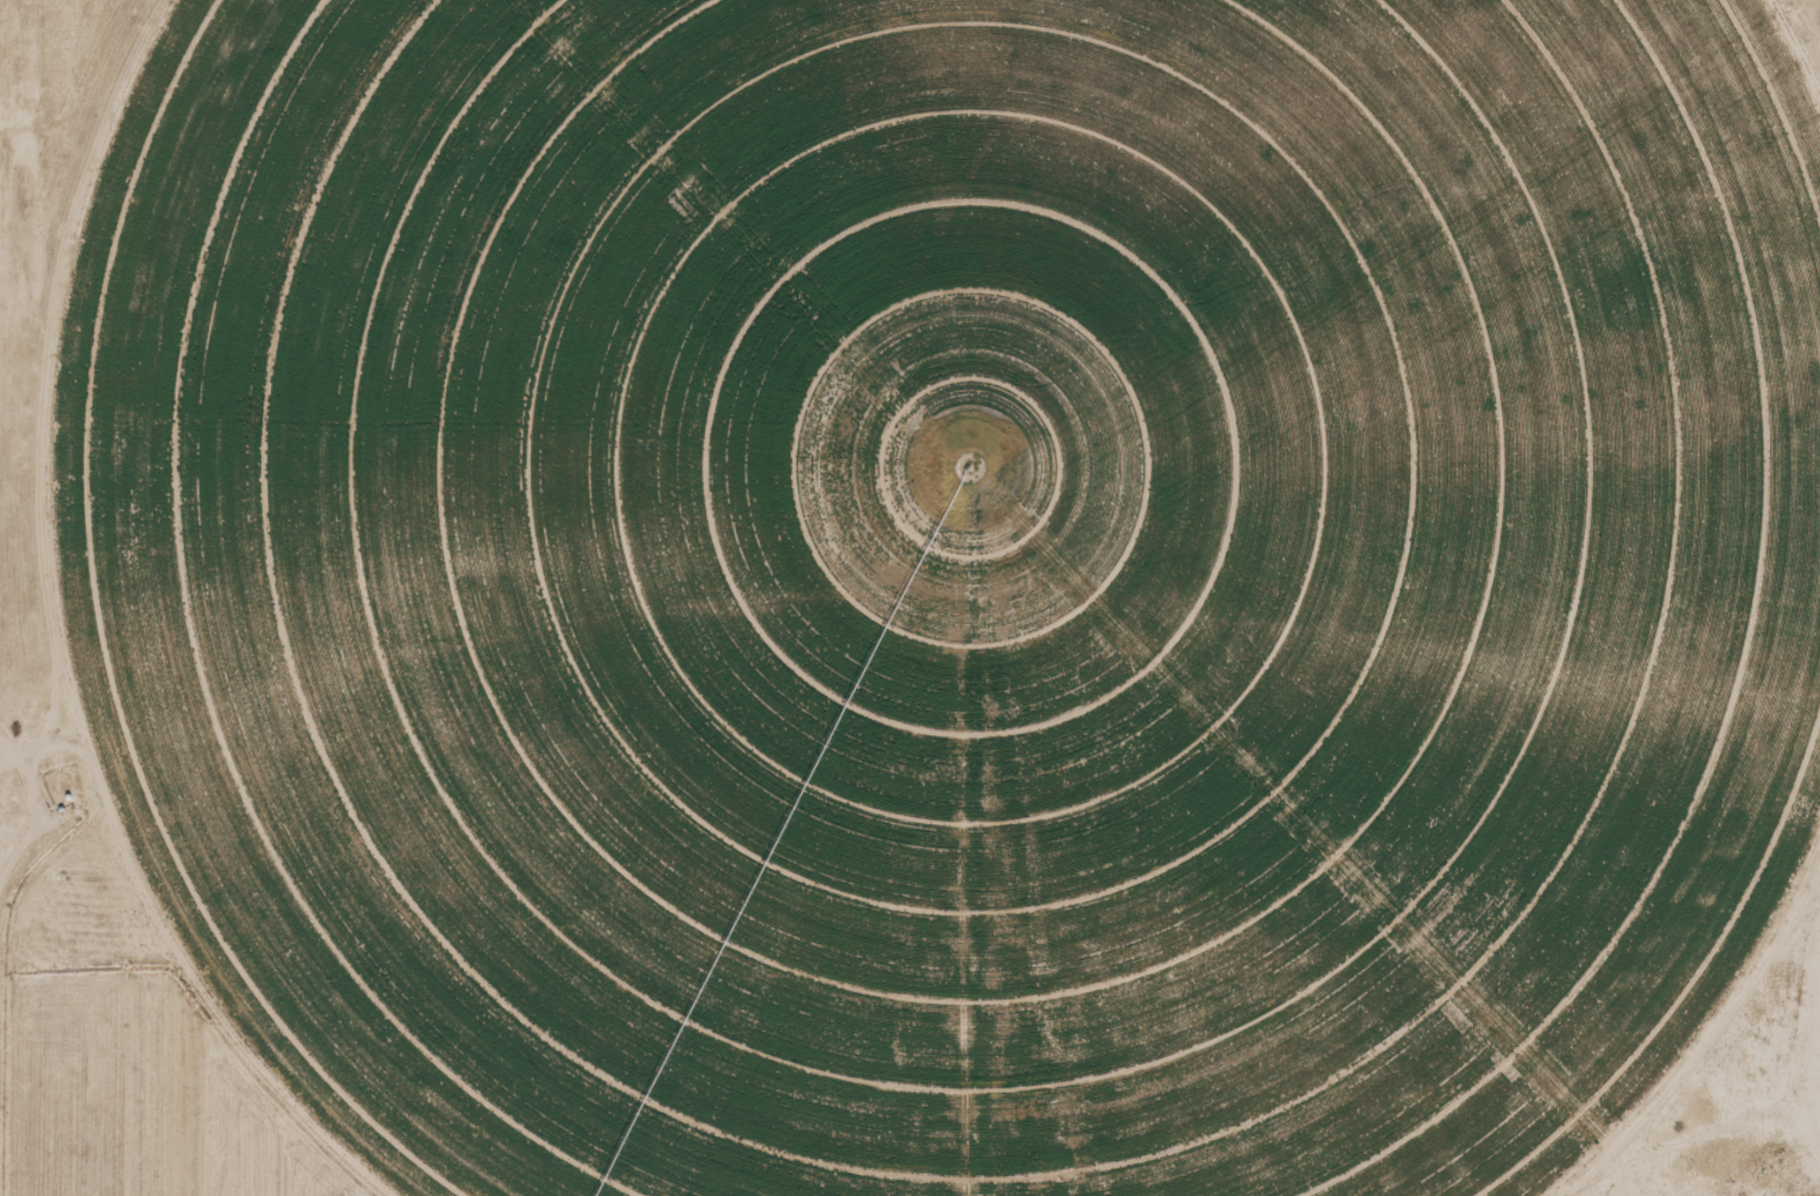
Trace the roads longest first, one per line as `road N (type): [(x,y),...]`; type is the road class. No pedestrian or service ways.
road 1 (residential): [(13,0),(13,1195)]

